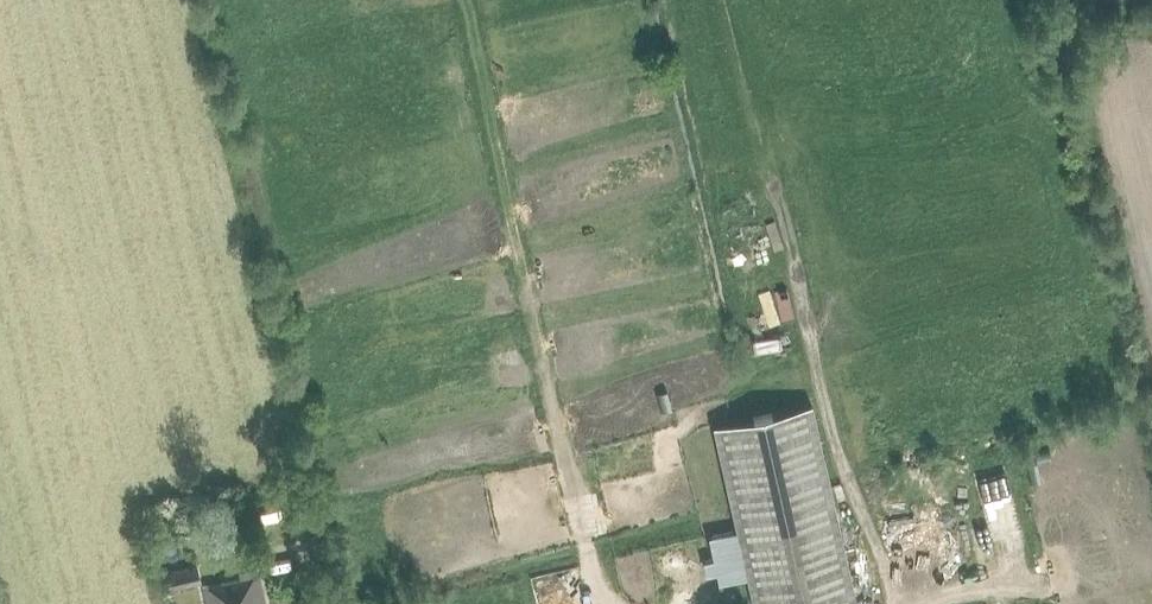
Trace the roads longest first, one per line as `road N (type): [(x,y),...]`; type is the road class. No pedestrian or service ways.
road 1 (track): [(321,603),(285,448)]

